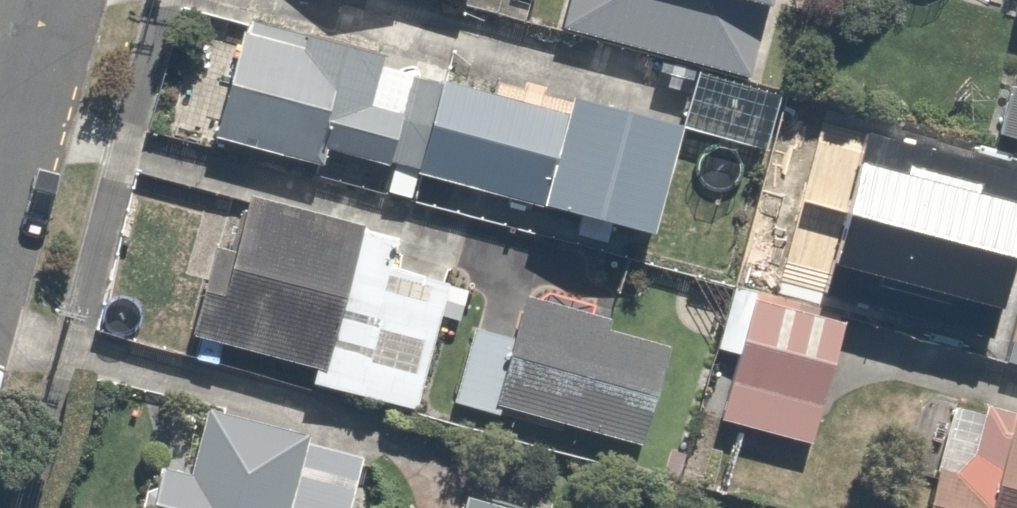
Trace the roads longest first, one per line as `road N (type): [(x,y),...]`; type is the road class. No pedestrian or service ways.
road 1 (residential): [(35,0),(0,130)]

